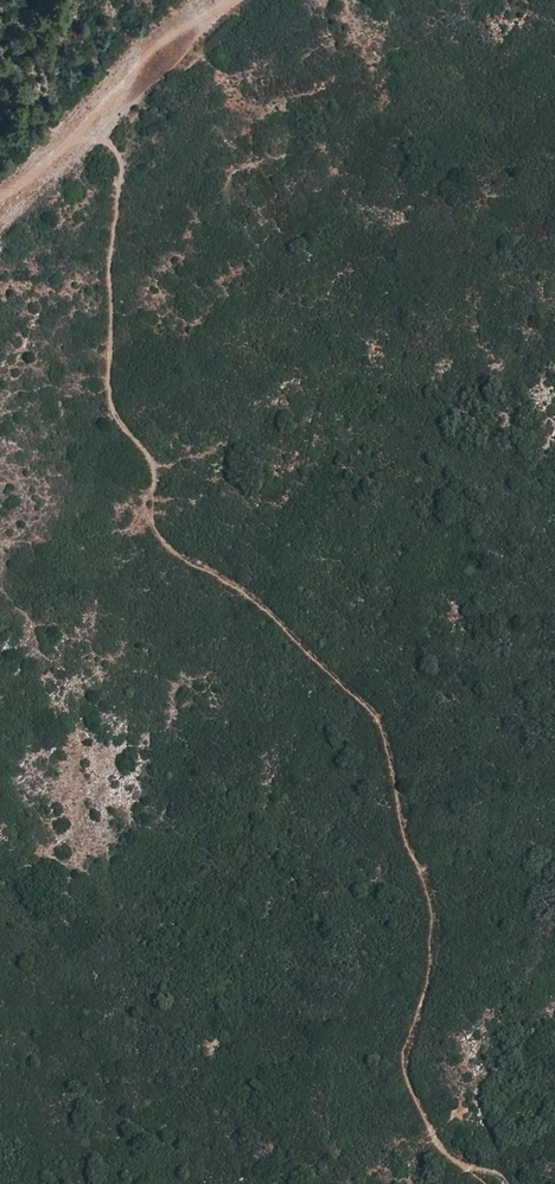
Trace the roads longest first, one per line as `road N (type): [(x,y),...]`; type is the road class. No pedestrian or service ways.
road 1 (track): [(0,195),(111,127),(237,0)]

